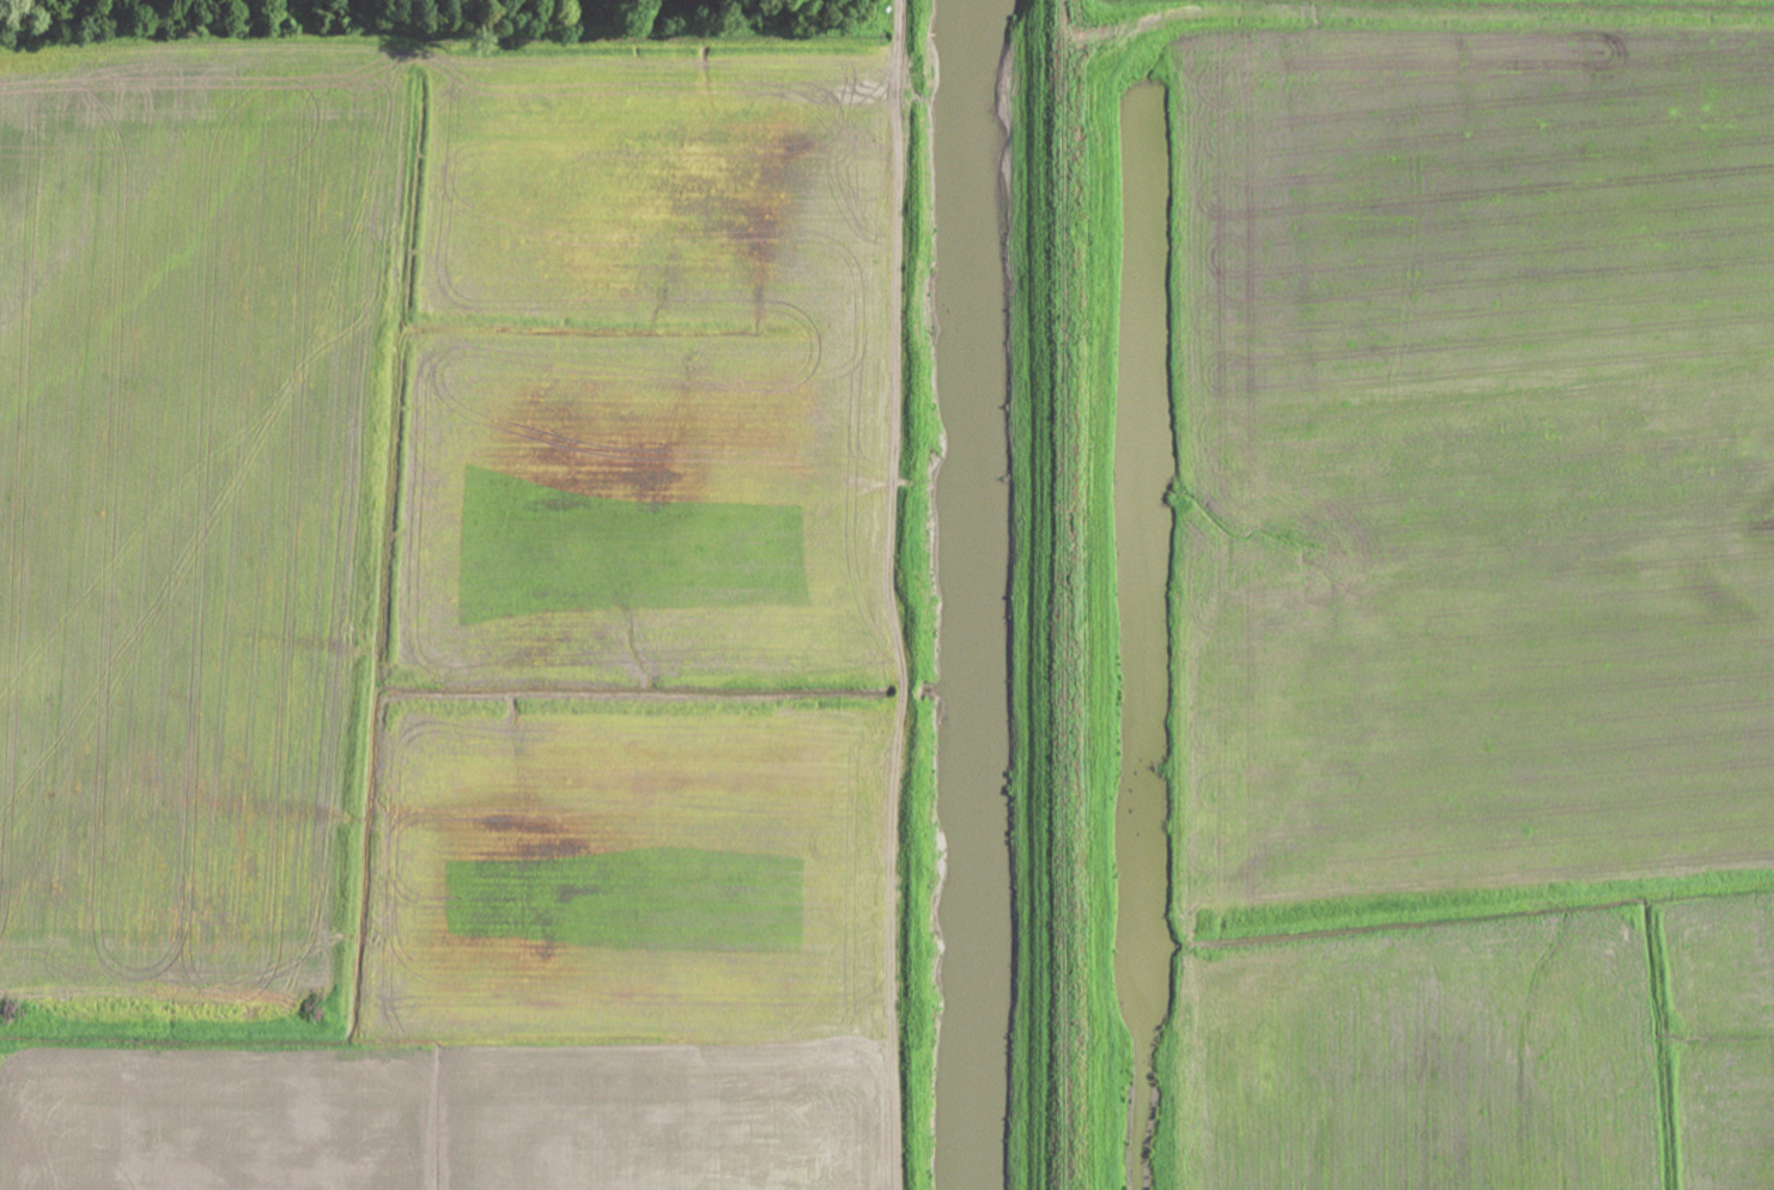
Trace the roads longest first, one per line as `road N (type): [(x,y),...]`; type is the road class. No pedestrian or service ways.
road 1 (track): [(906,1189),(907,611),(894,544),(915,412),(913,0)]
road 2 (track): [(0,52),(326,44),(470,54),(913,50)]
road 3 (track): [(994,66),(1017,66),(1177,14),(1773,22)]

